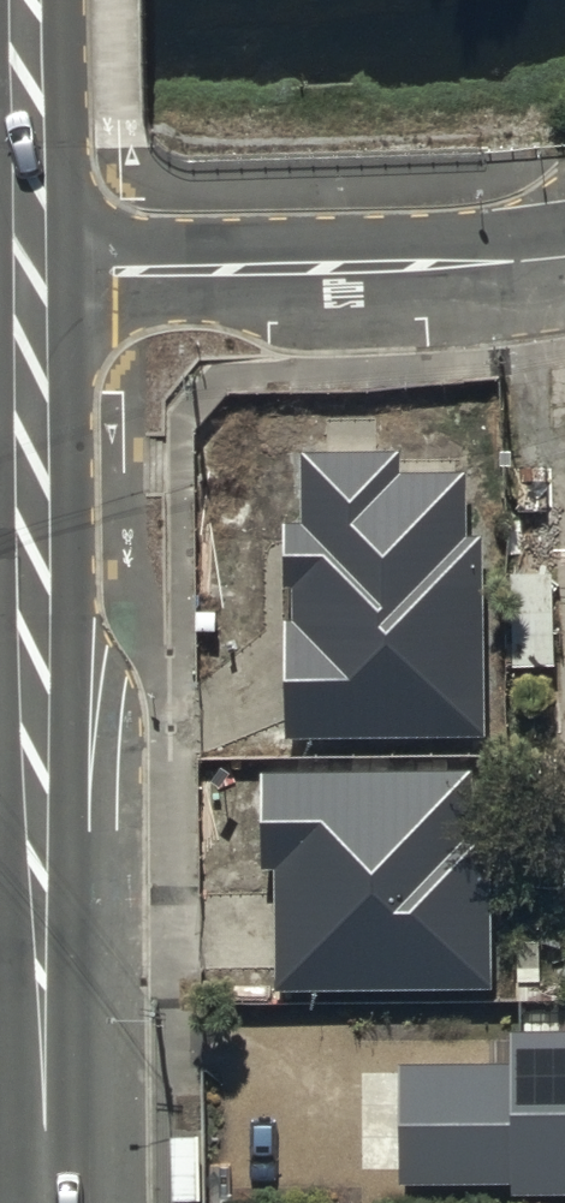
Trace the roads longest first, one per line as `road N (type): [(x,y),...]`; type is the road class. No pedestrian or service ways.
road 1 (tertiary): [(30,449),(42,1202)]
road 2 (residential): [(30,275),(371,269),(564,253)]
road 3 (tertiary): [(27,0),(30,275)]
road 4 (tertiary): [(30,275),(30,449)]

